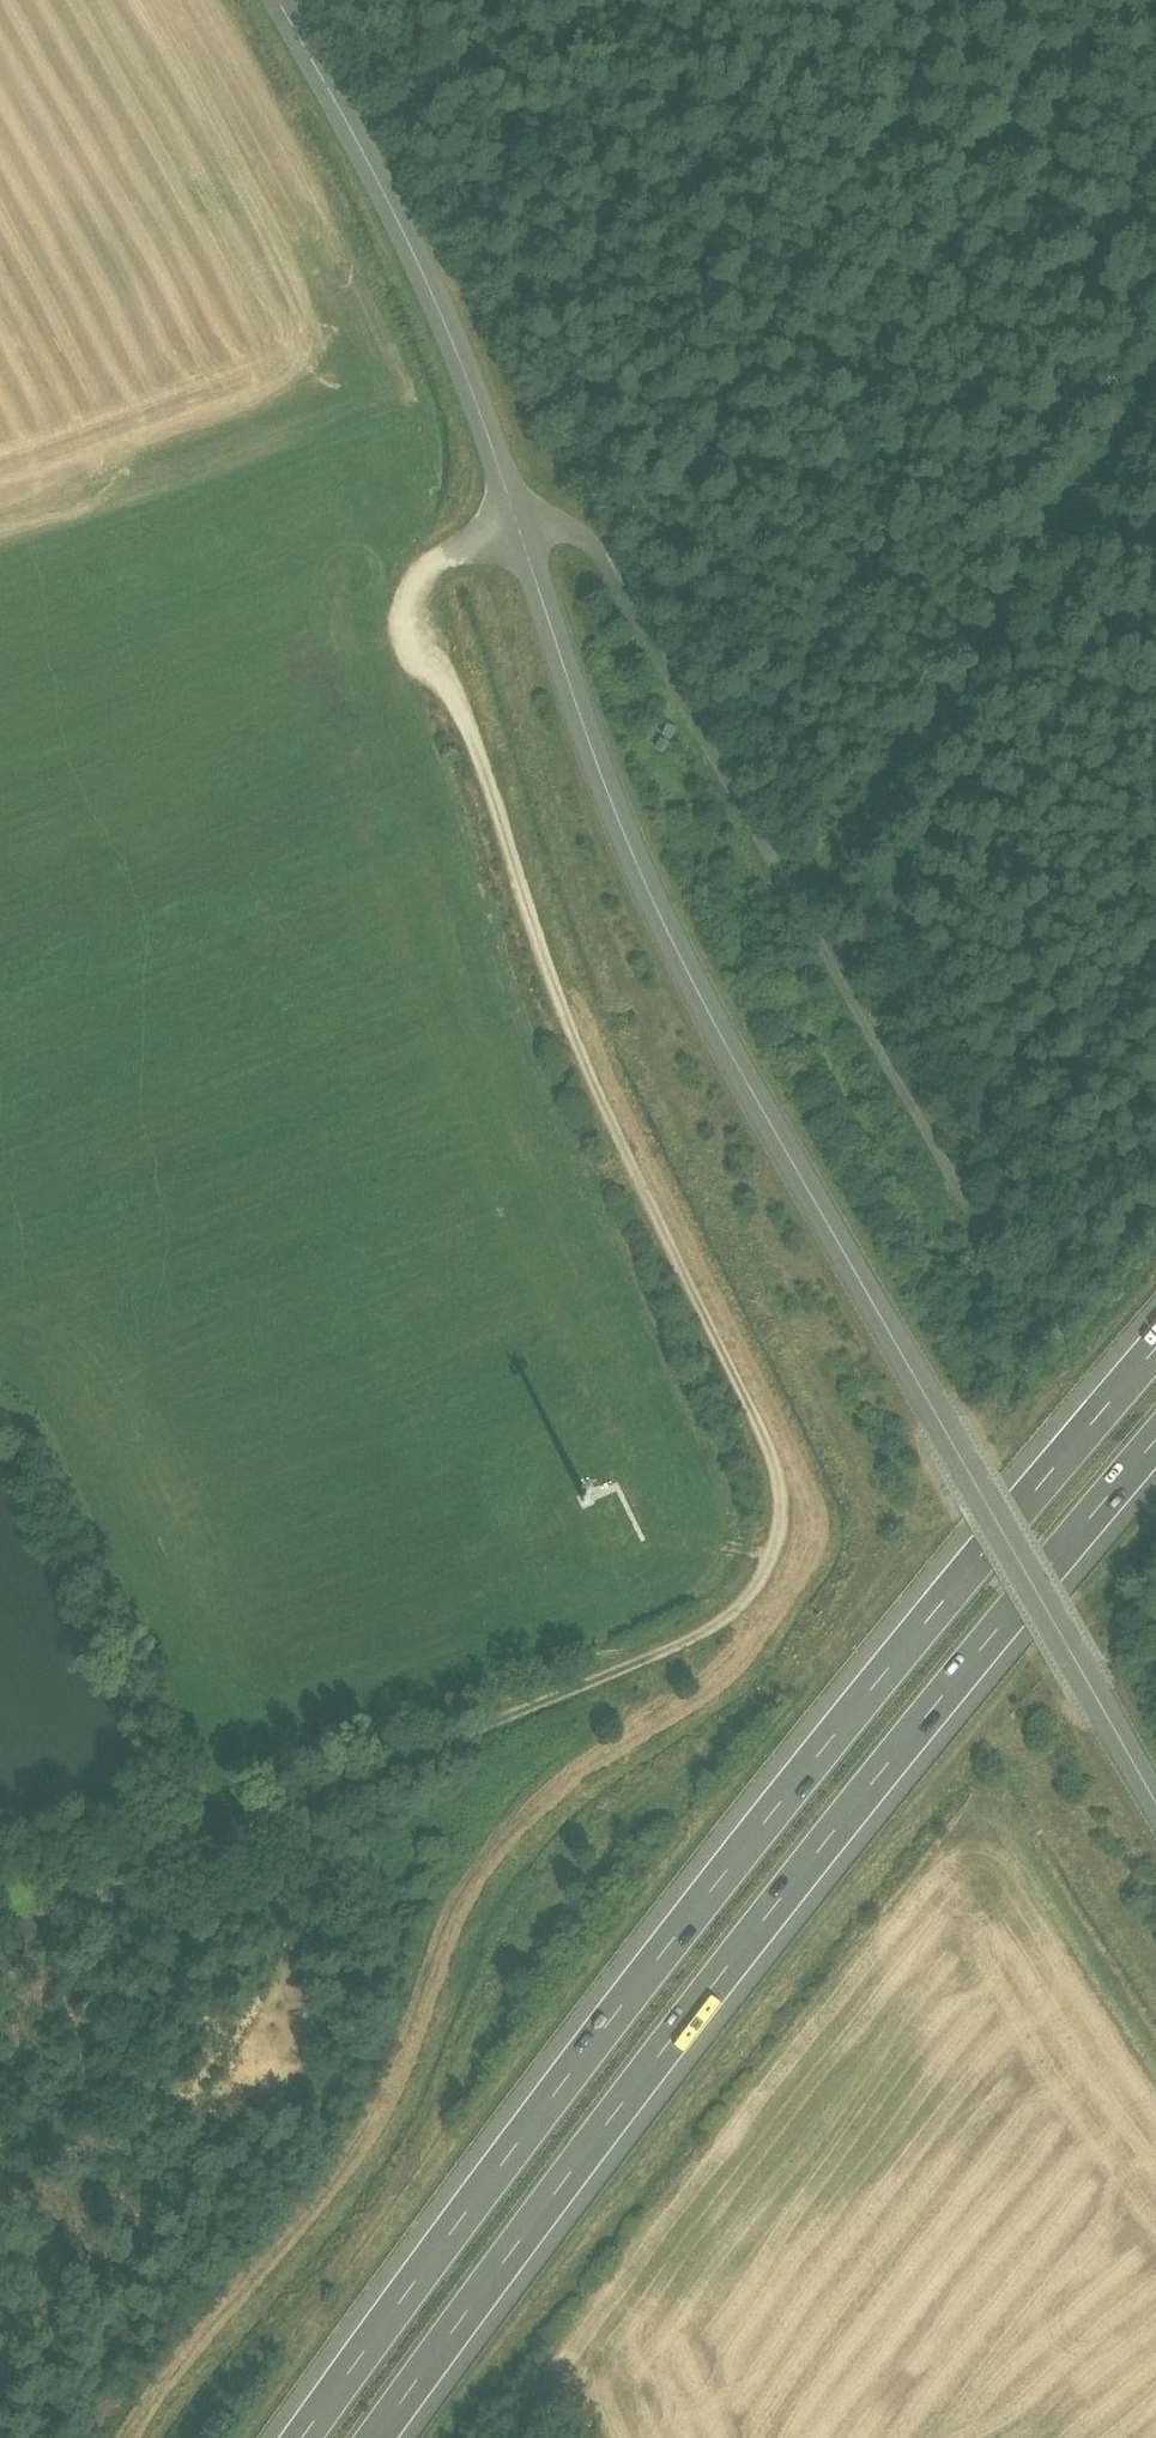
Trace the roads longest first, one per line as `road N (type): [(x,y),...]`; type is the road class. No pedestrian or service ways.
road 1 (unclassified): [(518,518),(594,756),(656,909),(727,1051),(1155,1805)]
road 2 (motorway): [(1155,1348),(844,1722),(303,2437)]
road 3 (unclassified): [(643,1658),(720,1619),(756,1577),(775,1532),(777,1485),(754,1424),(592,1103),(455,701),(419,652),(414,613),(433,571),(518,518)]
road 4 (motorway): [(377,2437),(891,1760),(1155,1441)]
road 5 (unclassified): [(518,518),(593,544),(622,587),(962,1193)]
road 6 (track): [(0,1944),(643,1658)]
road 7 (unclassified): [(274,0),(418,264),(518,518)]

